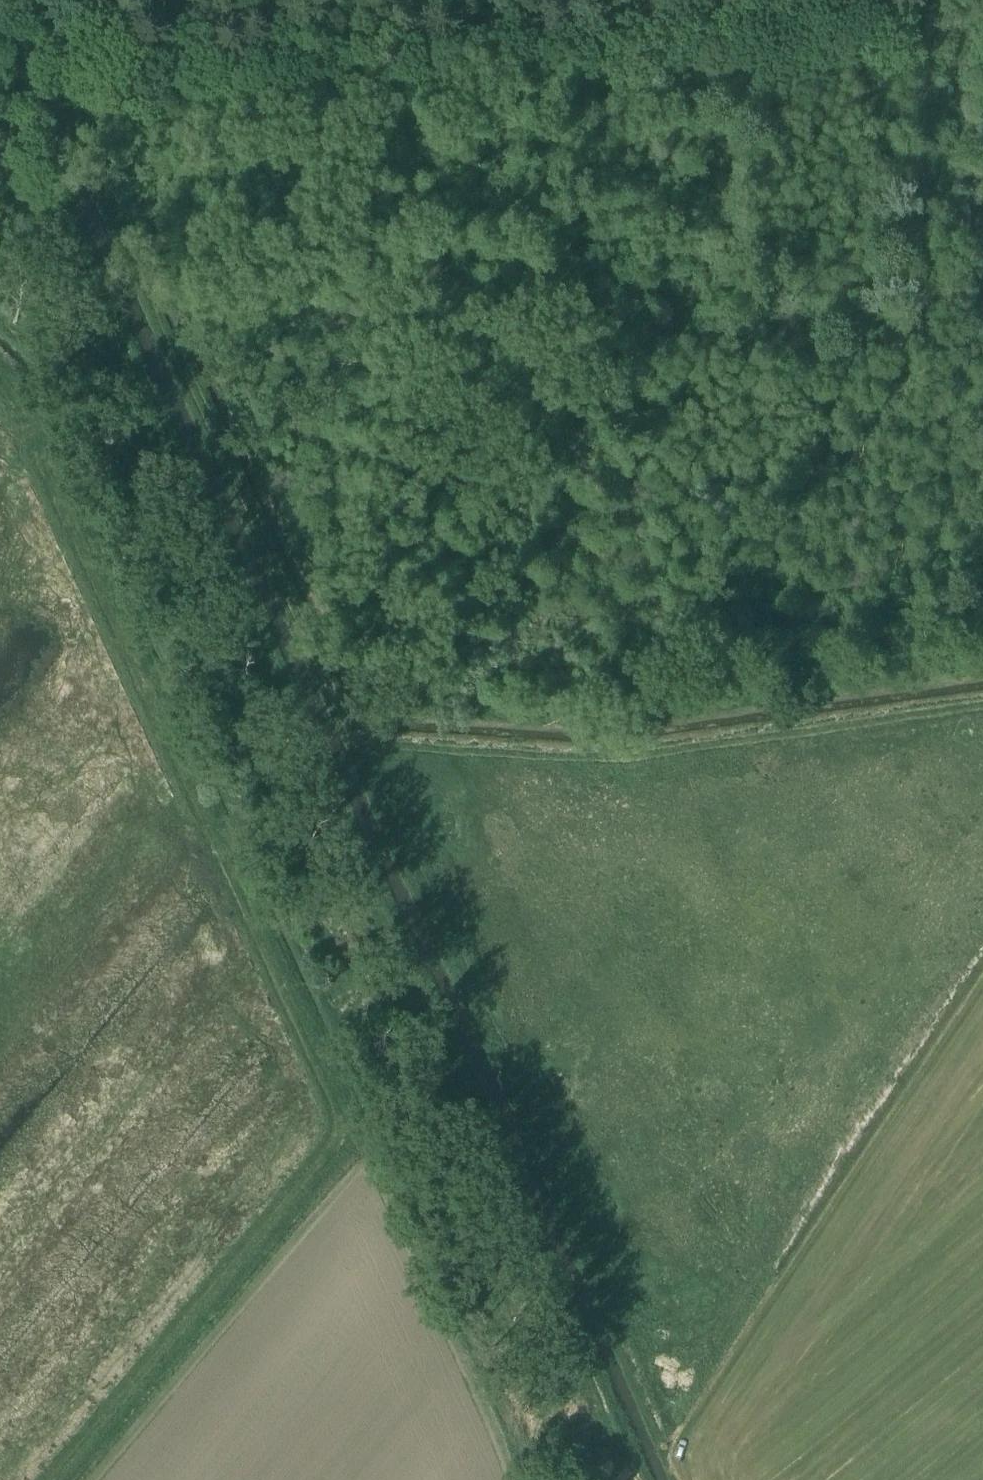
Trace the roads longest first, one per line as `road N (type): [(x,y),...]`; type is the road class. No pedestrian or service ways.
road 1 (track): [(0,103),(142,396),(33,441)]

